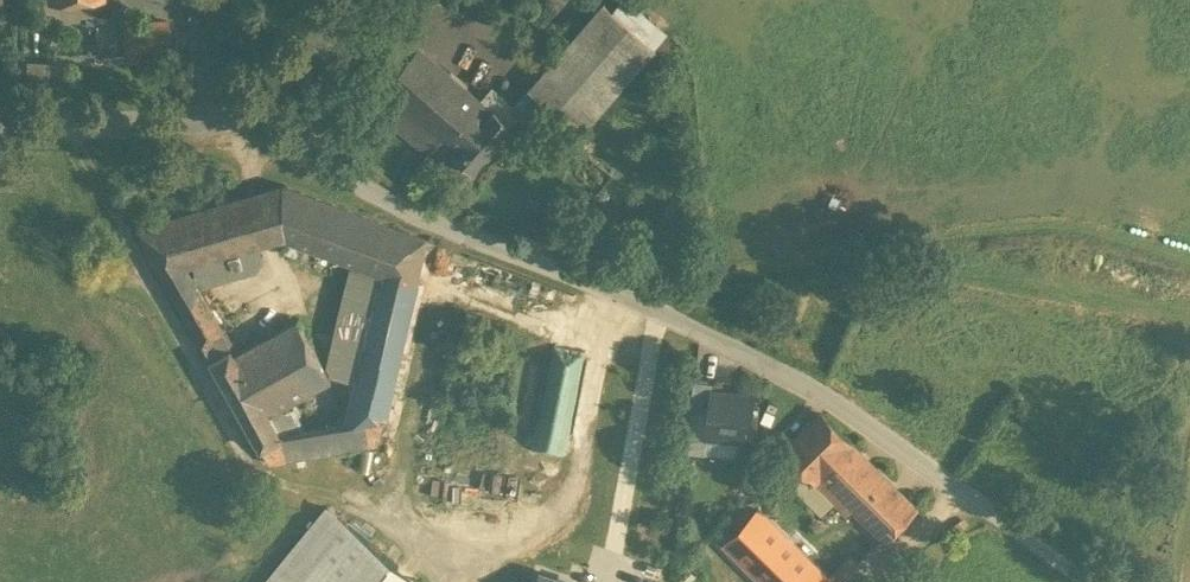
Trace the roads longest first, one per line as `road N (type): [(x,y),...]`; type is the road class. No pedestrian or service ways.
road 1 (track): [(1189,258),(1070,218),(626,295),(616,318),(658,339),(634,467),(597,513),(474,569),(391,516),(436,323),(469,287)]
road 2 (track): [(241,131),(760,357),(880,428),(1080,581)]
road 3 (tertiary): [(351,0),(241,131),(0,124)]
road 4 (track): [(469,287),(616,318)]

